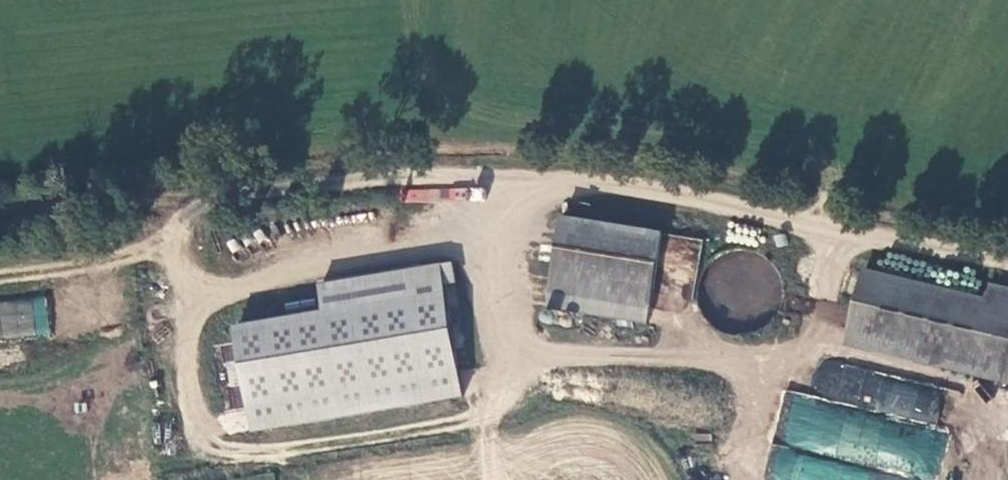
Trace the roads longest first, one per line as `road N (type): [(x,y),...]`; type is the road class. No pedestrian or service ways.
road 1 (unclassified): [(1007,264),(713,200),(441,167)]

